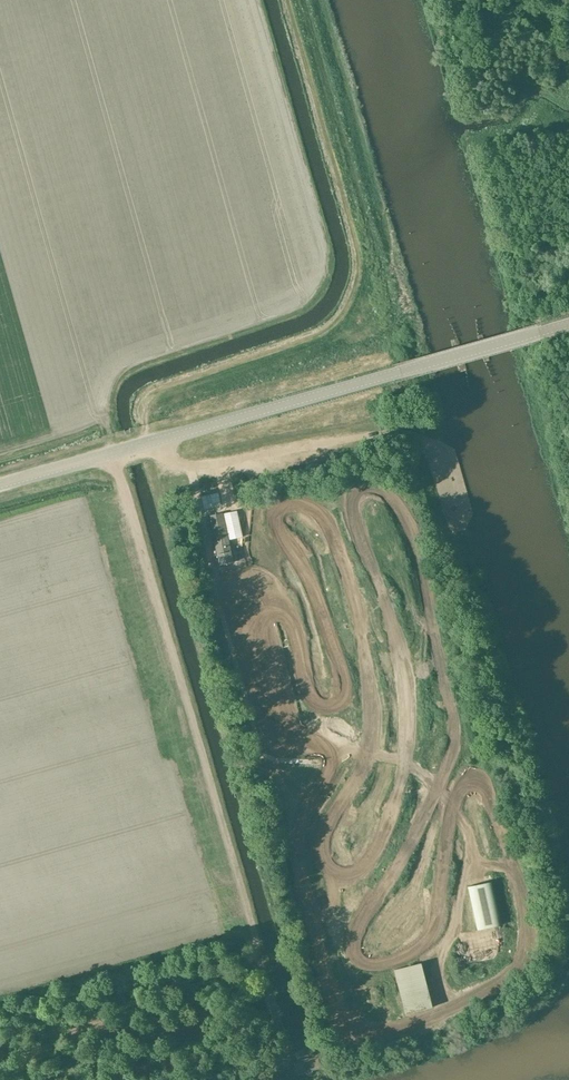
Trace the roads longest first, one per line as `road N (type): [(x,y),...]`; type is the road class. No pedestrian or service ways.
road 1 (track): [(111,454),(293,1064)]
road 2 (tertiary): [(0,484),(568,324)]
road 3 (track): [(190,468),(264,754),(292,758),(316,745)]
road 4 (track): [(152,442),(146,409),(157,396),(309,339),(341,316),(359,277)]
road 5 (track): [(249,601),(282,651),(310,743),(435,742)]
road 6 (track): [(364,690),(424,699),(473,860),(481,868),(512,866)]

